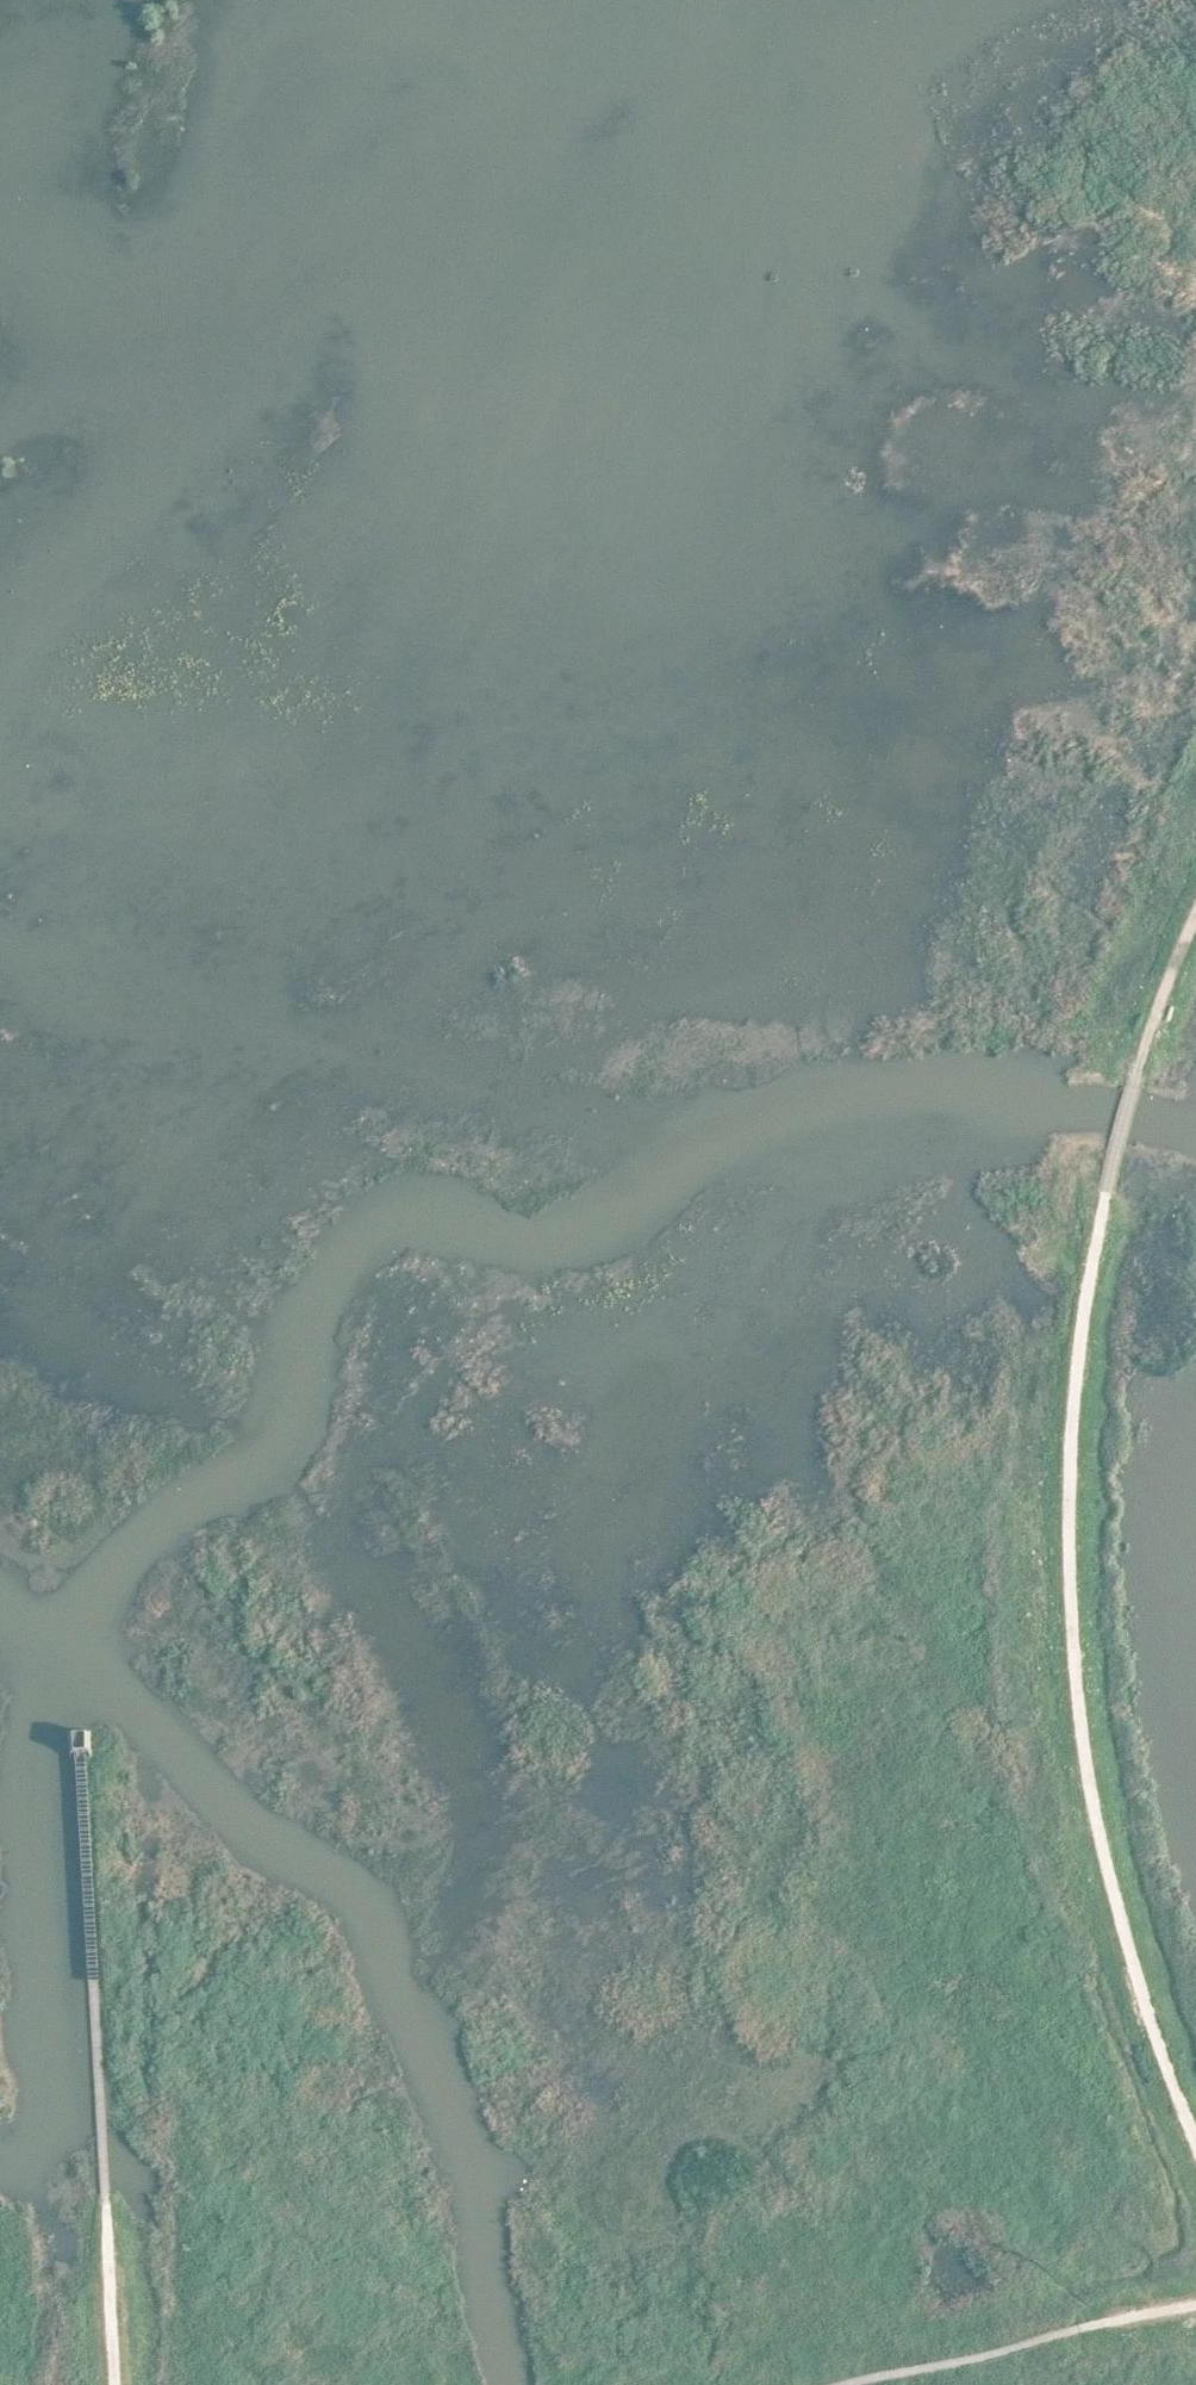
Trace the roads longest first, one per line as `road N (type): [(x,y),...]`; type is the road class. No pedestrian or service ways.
road 1 (track): [(1195,2209),(1136,2062),(1066,1836),(1038,1646),(1031,1470),(1046,1294),(1097,1050),(1195,805)]
road 2 (track): [(737,2384),(816,2356),(1195,2274)]
road 3 (track): [(65,2170),(76,2384)]

